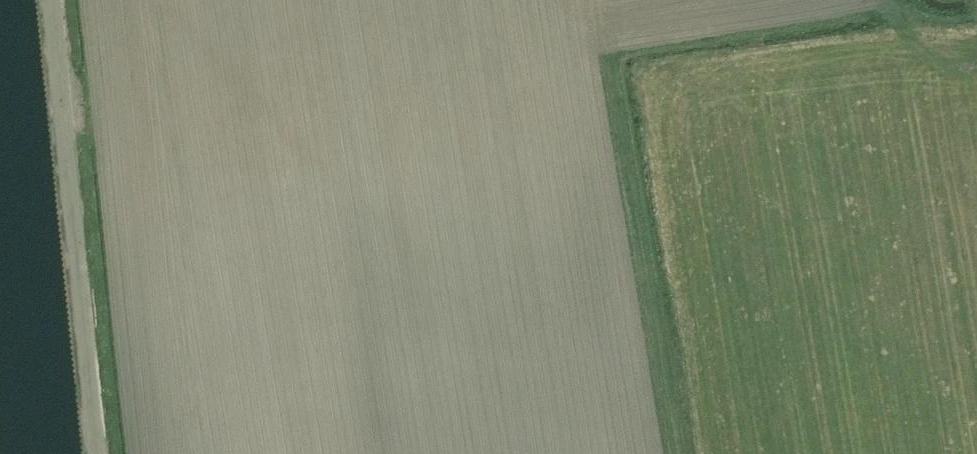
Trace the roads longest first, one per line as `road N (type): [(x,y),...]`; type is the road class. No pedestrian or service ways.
road 1 (unclassified): [(100,453),(54,0)]

